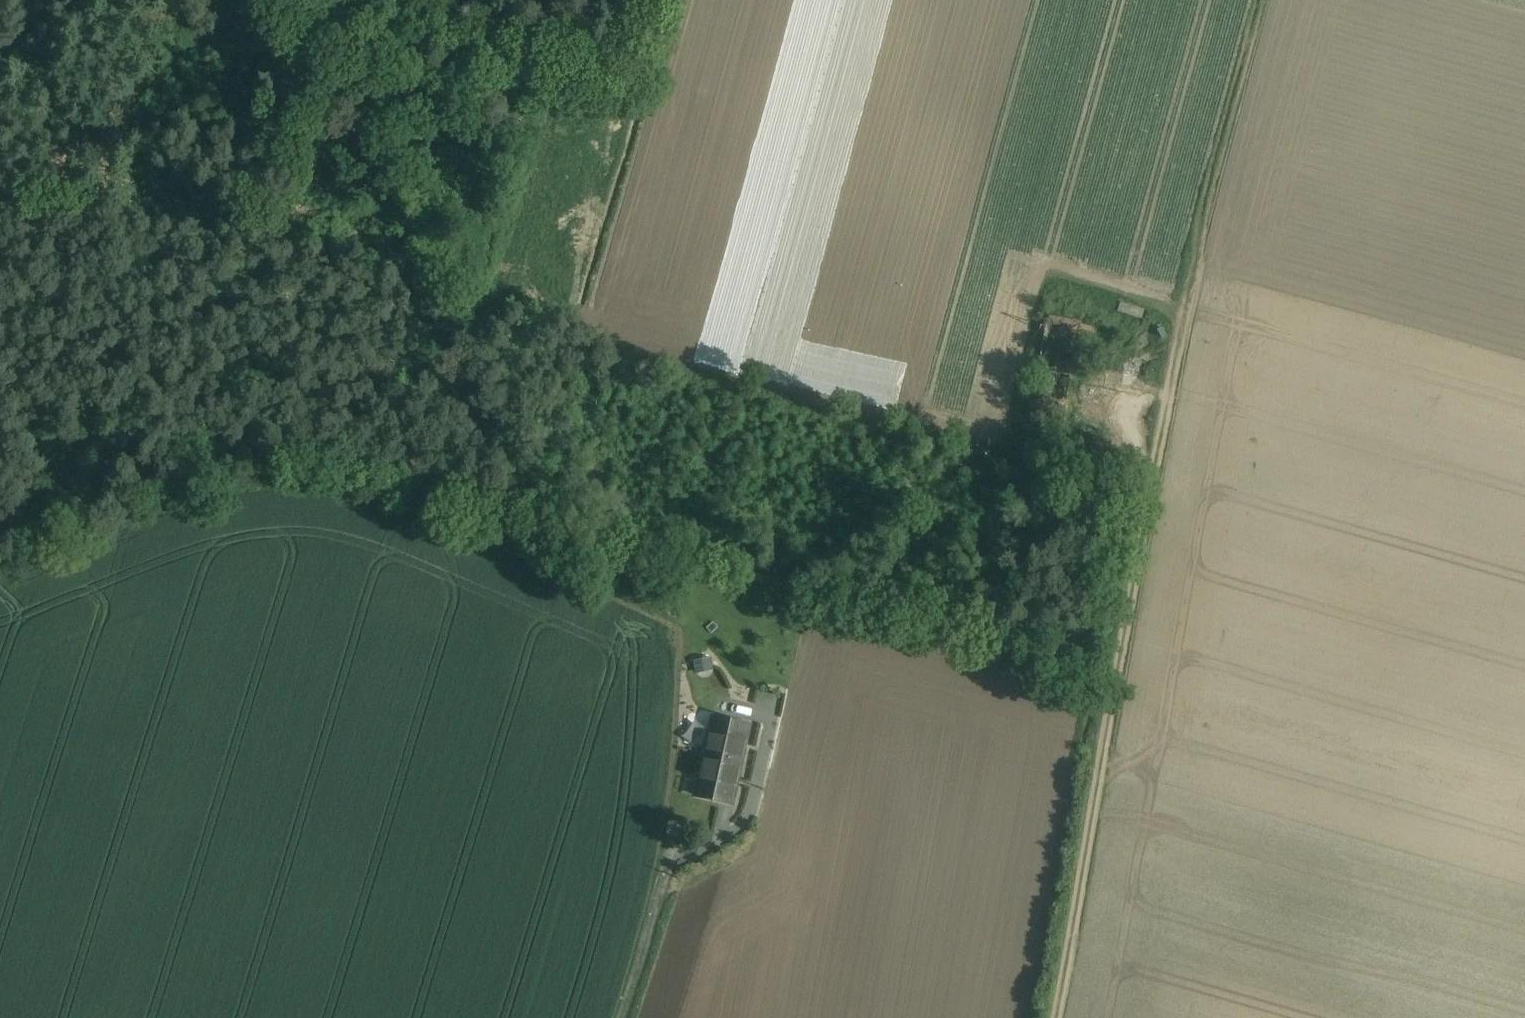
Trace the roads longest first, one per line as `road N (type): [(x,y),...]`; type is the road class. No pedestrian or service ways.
road 1 (track): [(1054,1017),(1173,379)]
road 2 (track): [(620,1017),(675,852)]

